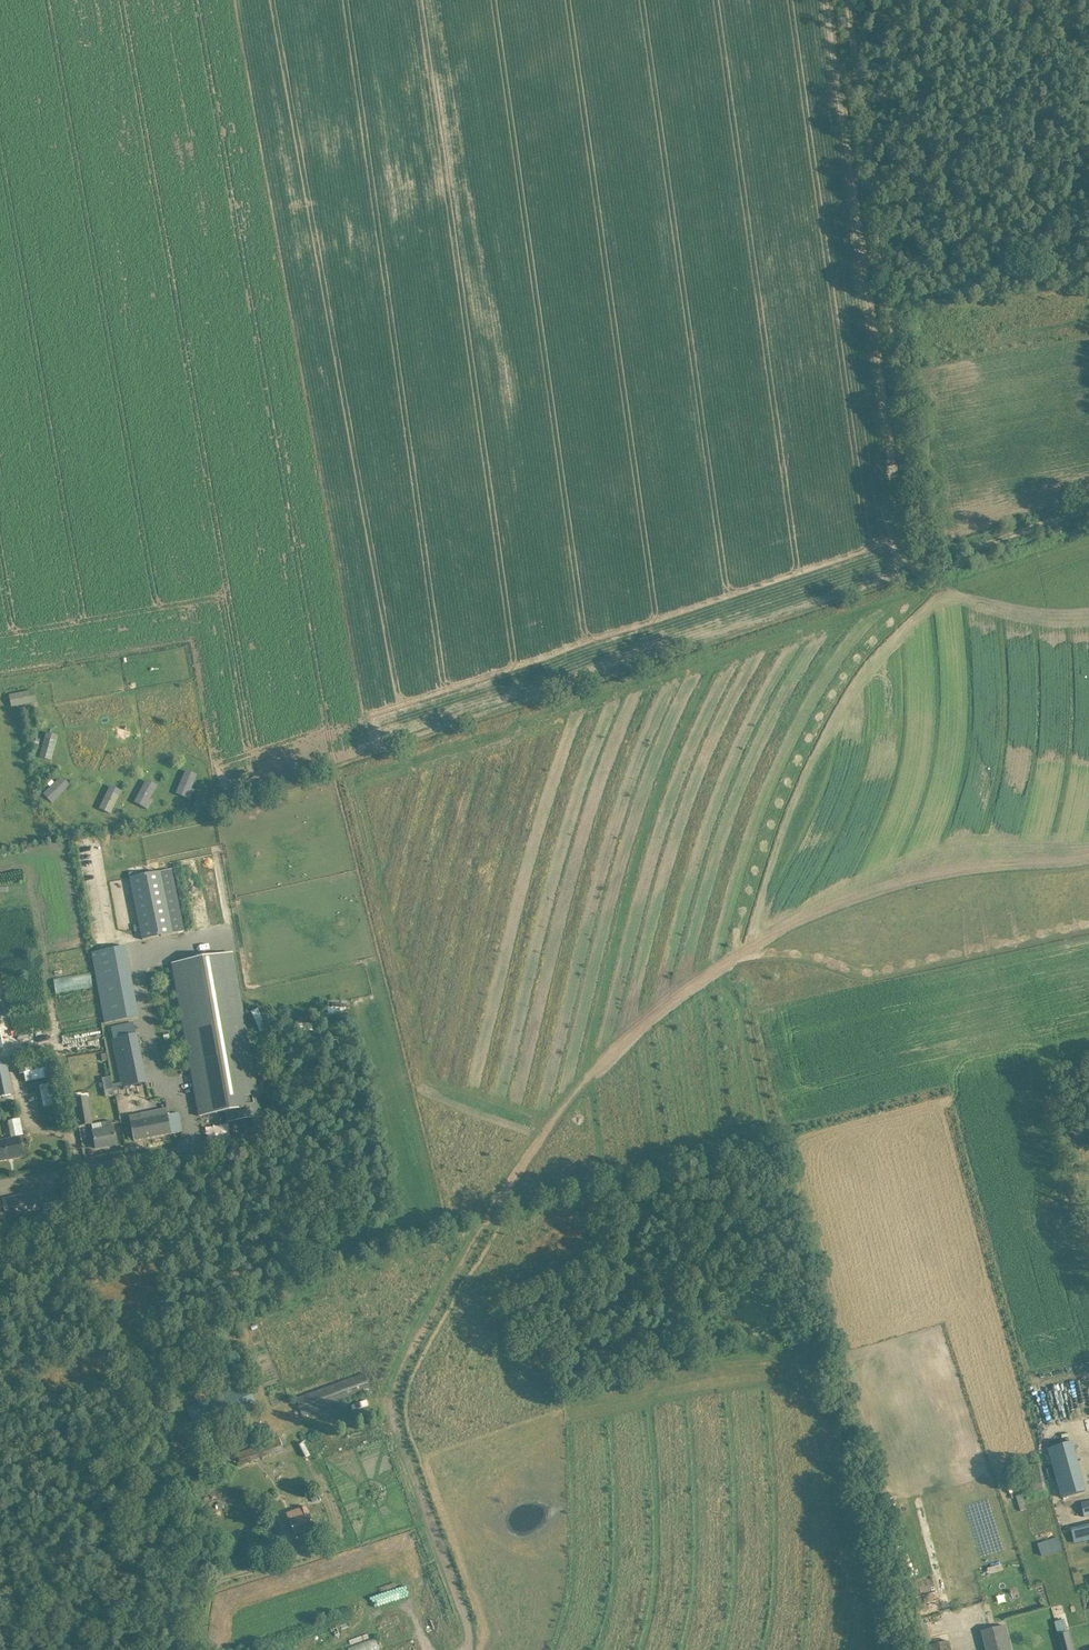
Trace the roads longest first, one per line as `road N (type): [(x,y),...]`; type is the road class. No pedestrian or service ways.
road 1 (unclassified): [(0,1185),(261,1135)]

